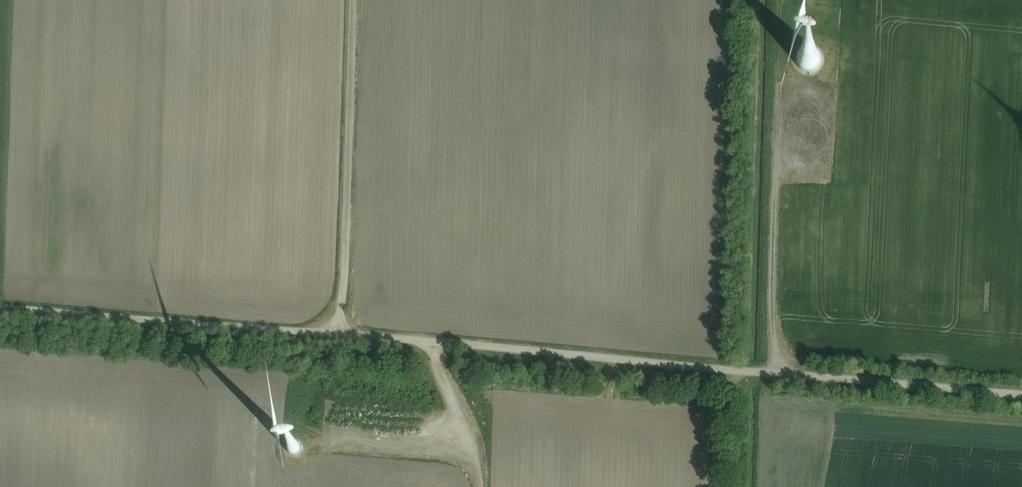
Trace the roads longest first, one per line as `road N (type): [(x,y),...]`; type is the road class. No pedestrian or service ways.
road 1 (track): [(0,305),(1021,391)]
road 2 (track): [(352,0),(342,334)]
road 3 (track): [(786,374),(774,321),(777,186),(806,87)]
road 4 (track): [(434,344),(477,486)]

